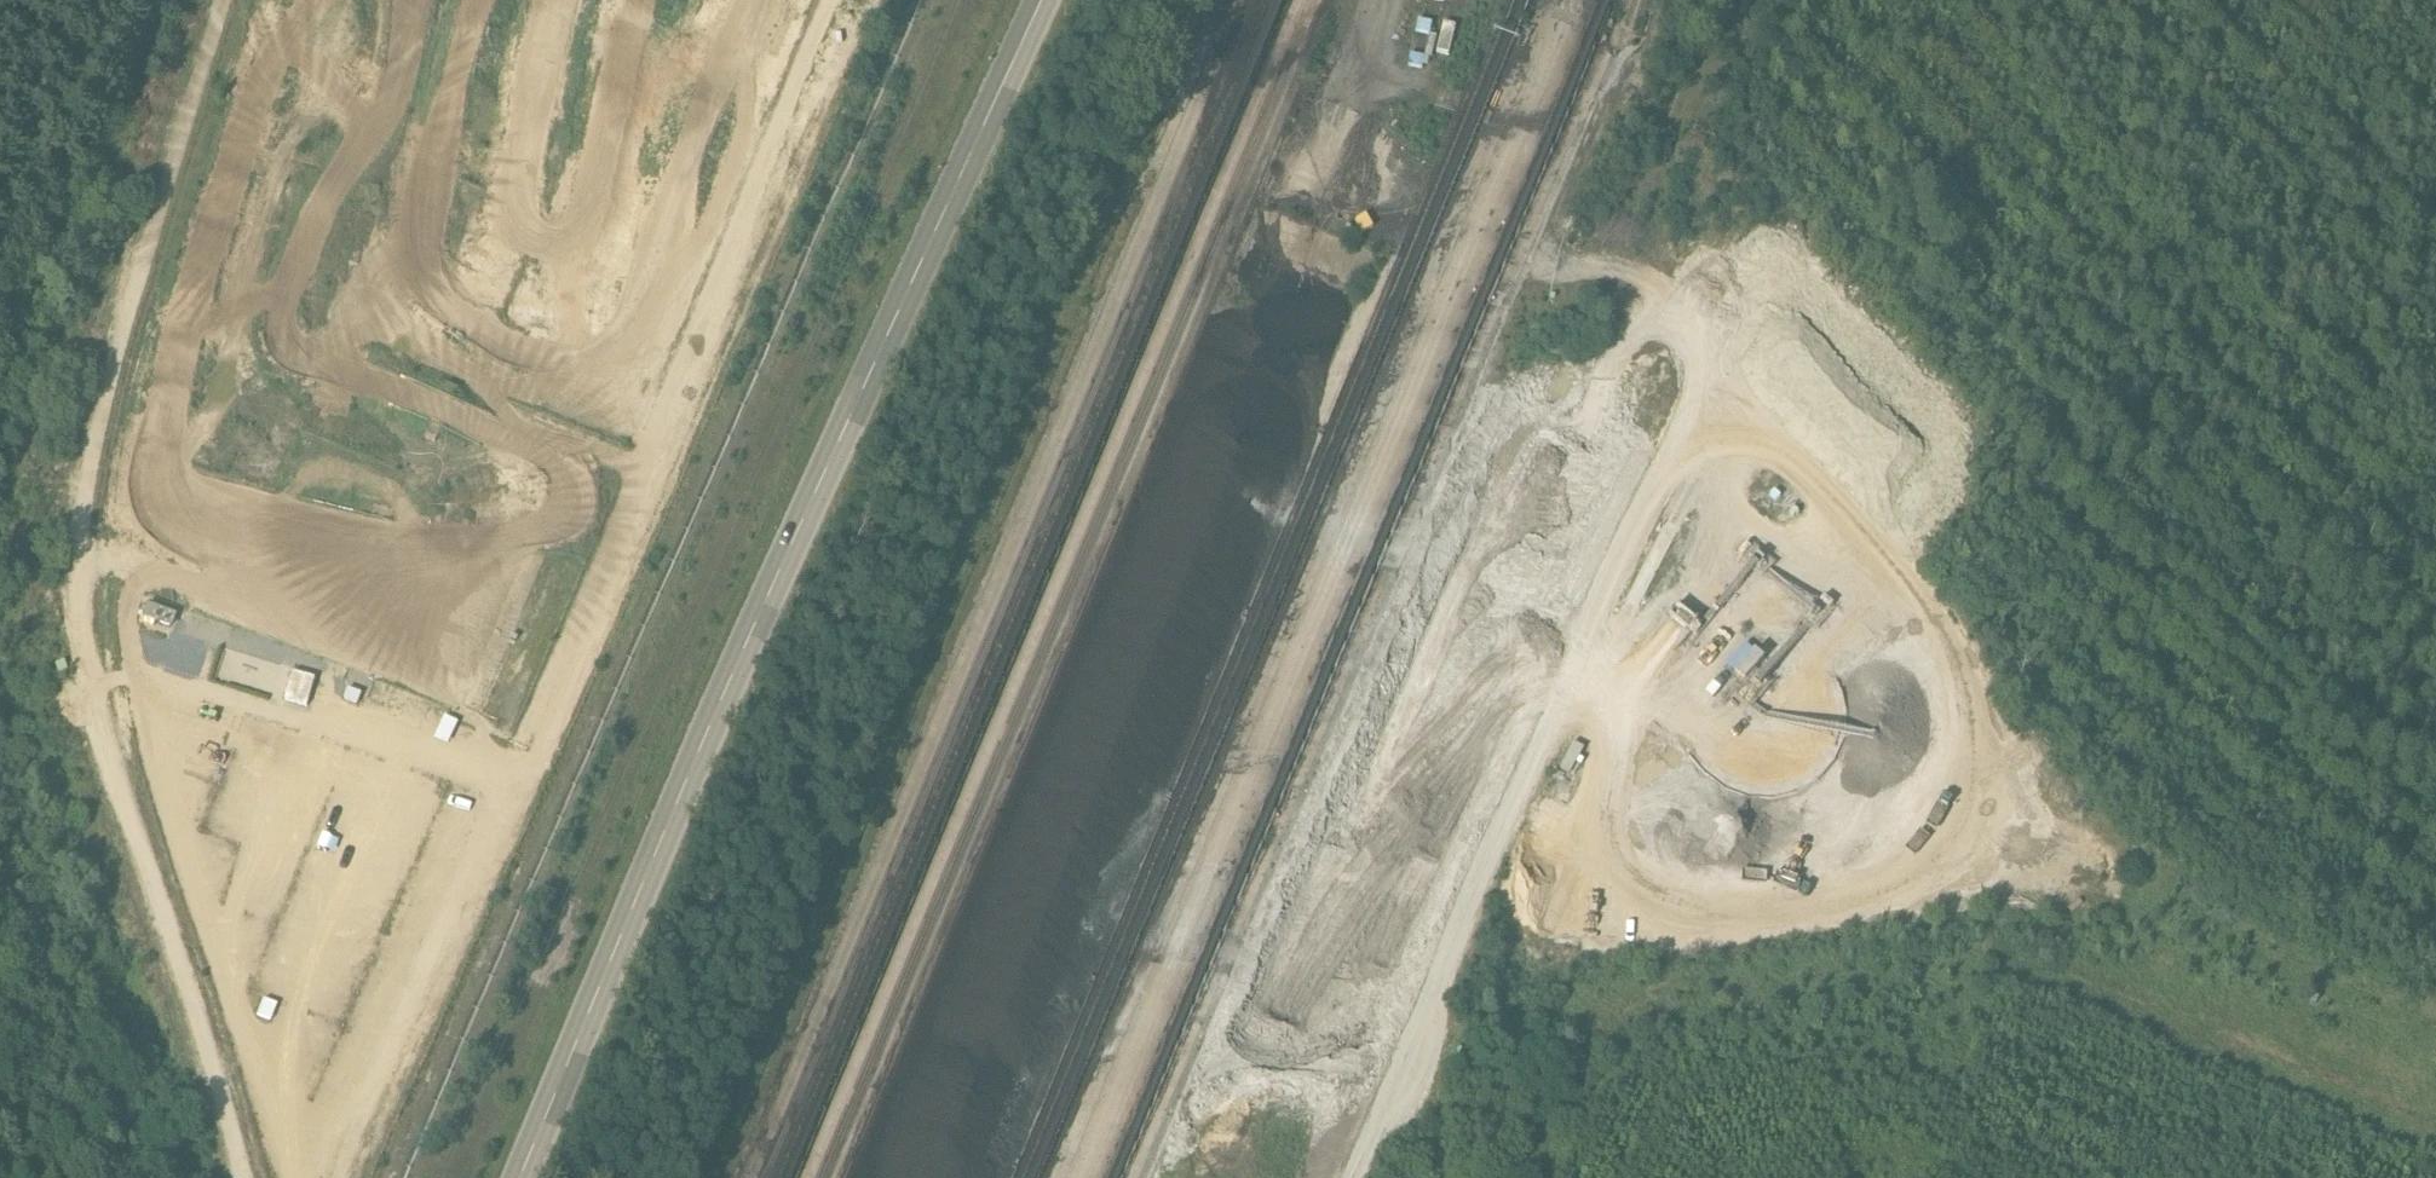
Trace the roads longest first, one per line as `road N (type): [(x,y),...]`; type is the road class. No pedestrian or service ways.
road 1 (track): [(830,0),(341,1177)]
road 2 (track): [(218,0),(99,416),(87,473),(81,628),(126,806),(190,984),(245,1177)]

